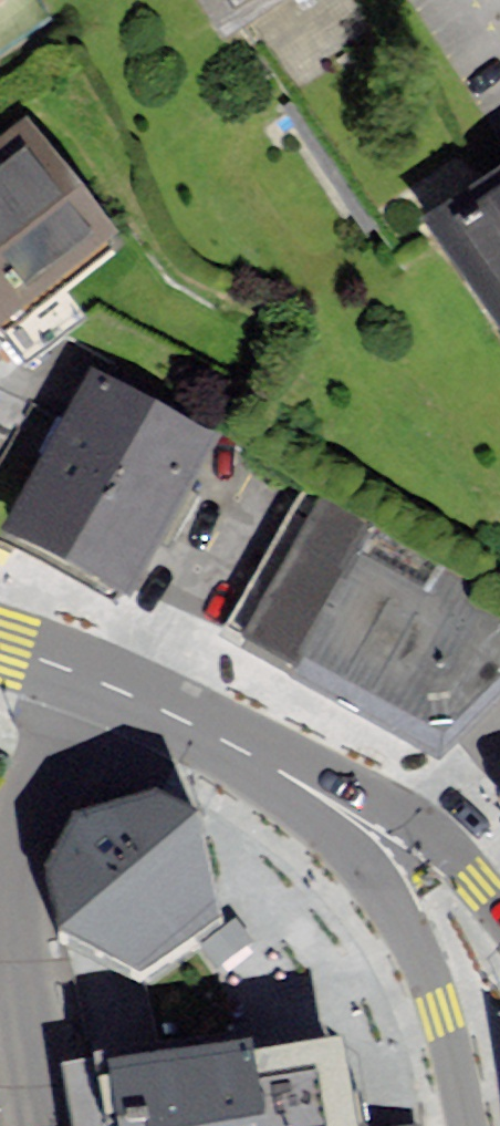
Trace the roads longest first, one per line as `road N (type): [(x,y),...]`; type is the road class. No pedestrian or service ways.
road 1 (secondary): [(239,746),(258,781),(388,899),(414,940),(458,1054),(469,1125)]
road 2 (secondary): [(499,905),(450,847),(354,787),(285,749),(239,746)]
road 3 (secondary): [(0,648),(239,746)]

